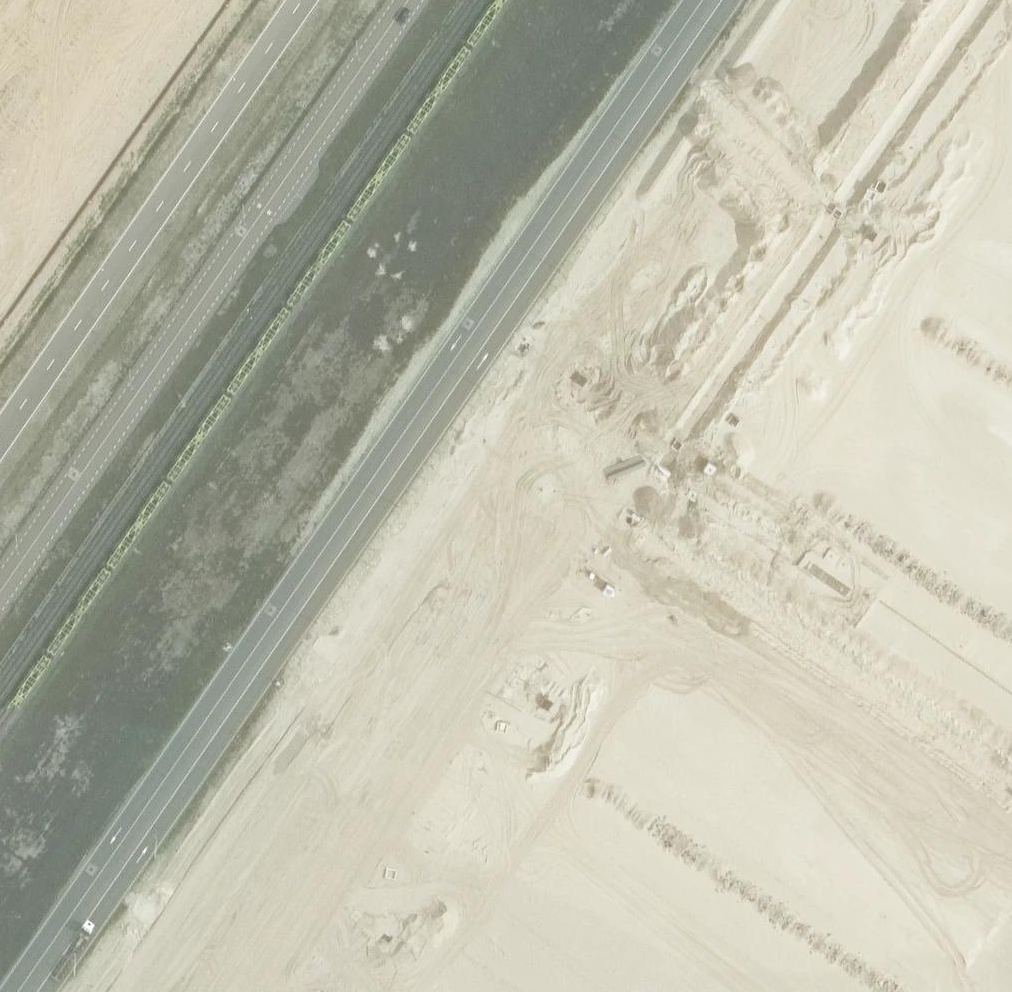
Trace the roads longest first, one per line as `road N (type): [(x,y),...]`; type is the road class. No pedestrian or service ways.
road 1 (unclassified): [(300,0),(0,436)]

